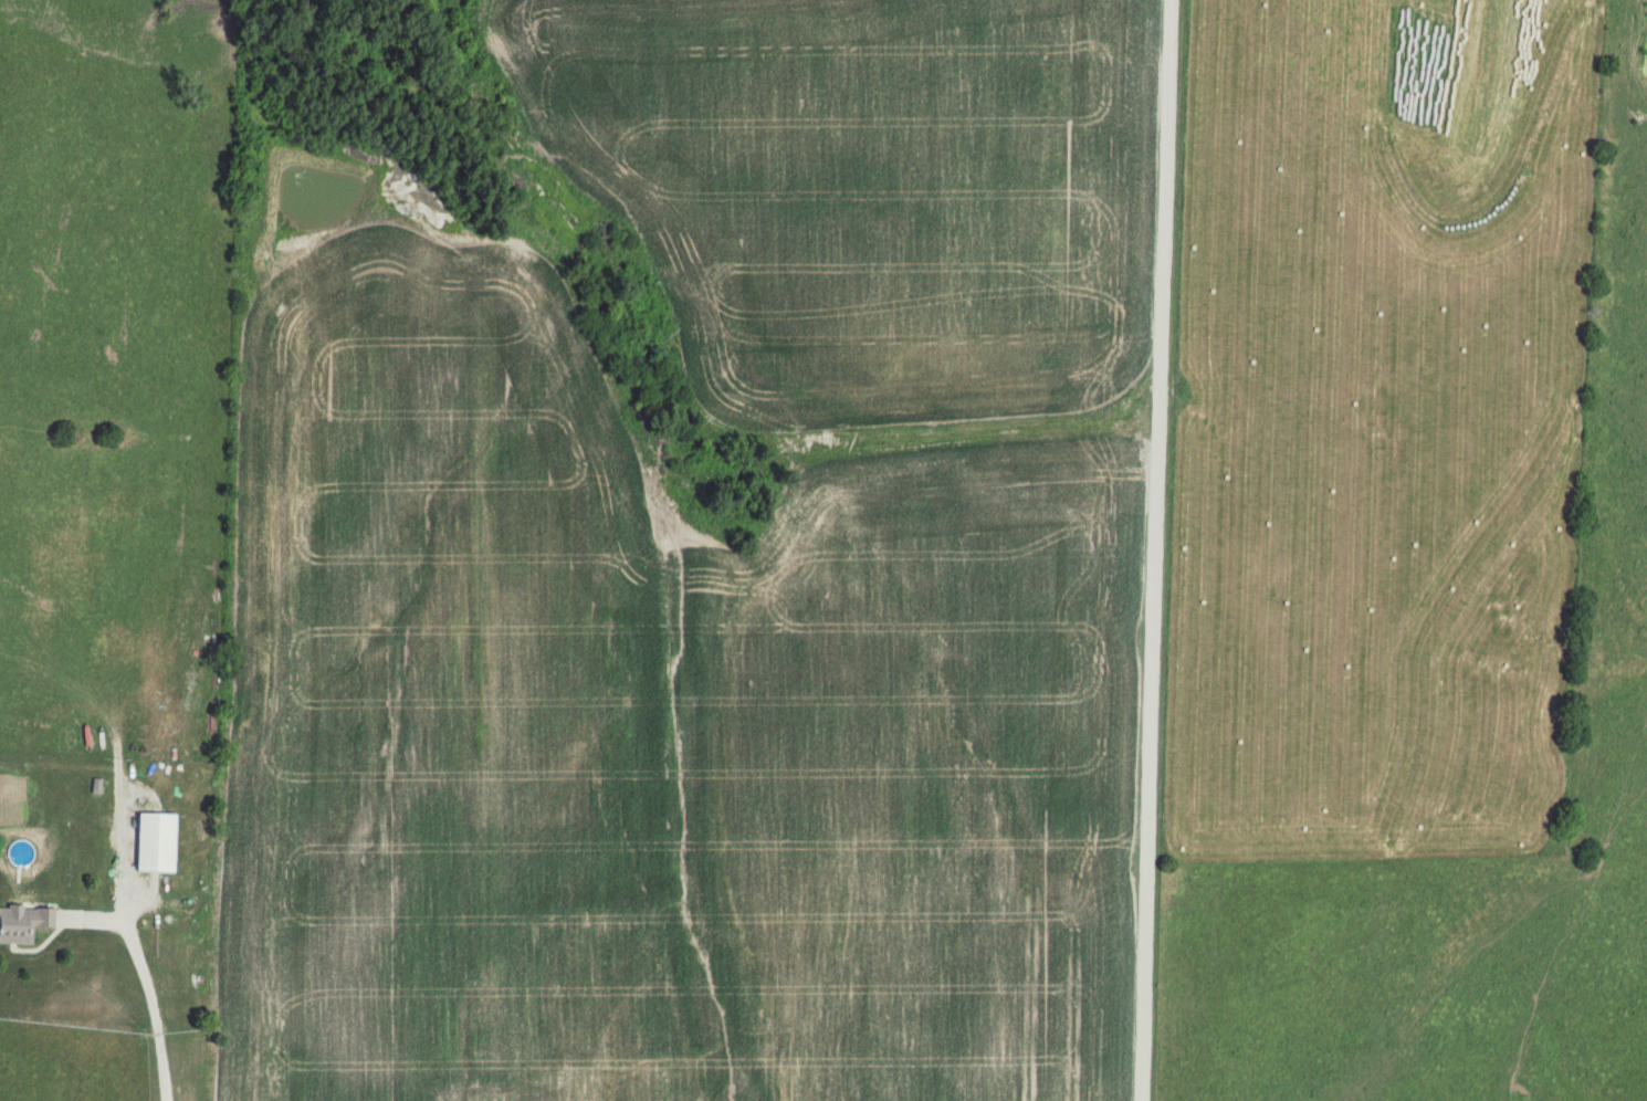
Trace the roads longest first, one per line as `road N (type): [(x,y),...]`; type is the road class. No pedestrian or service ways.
road 1 (residential): [(1139,1100),(1168,0)]

